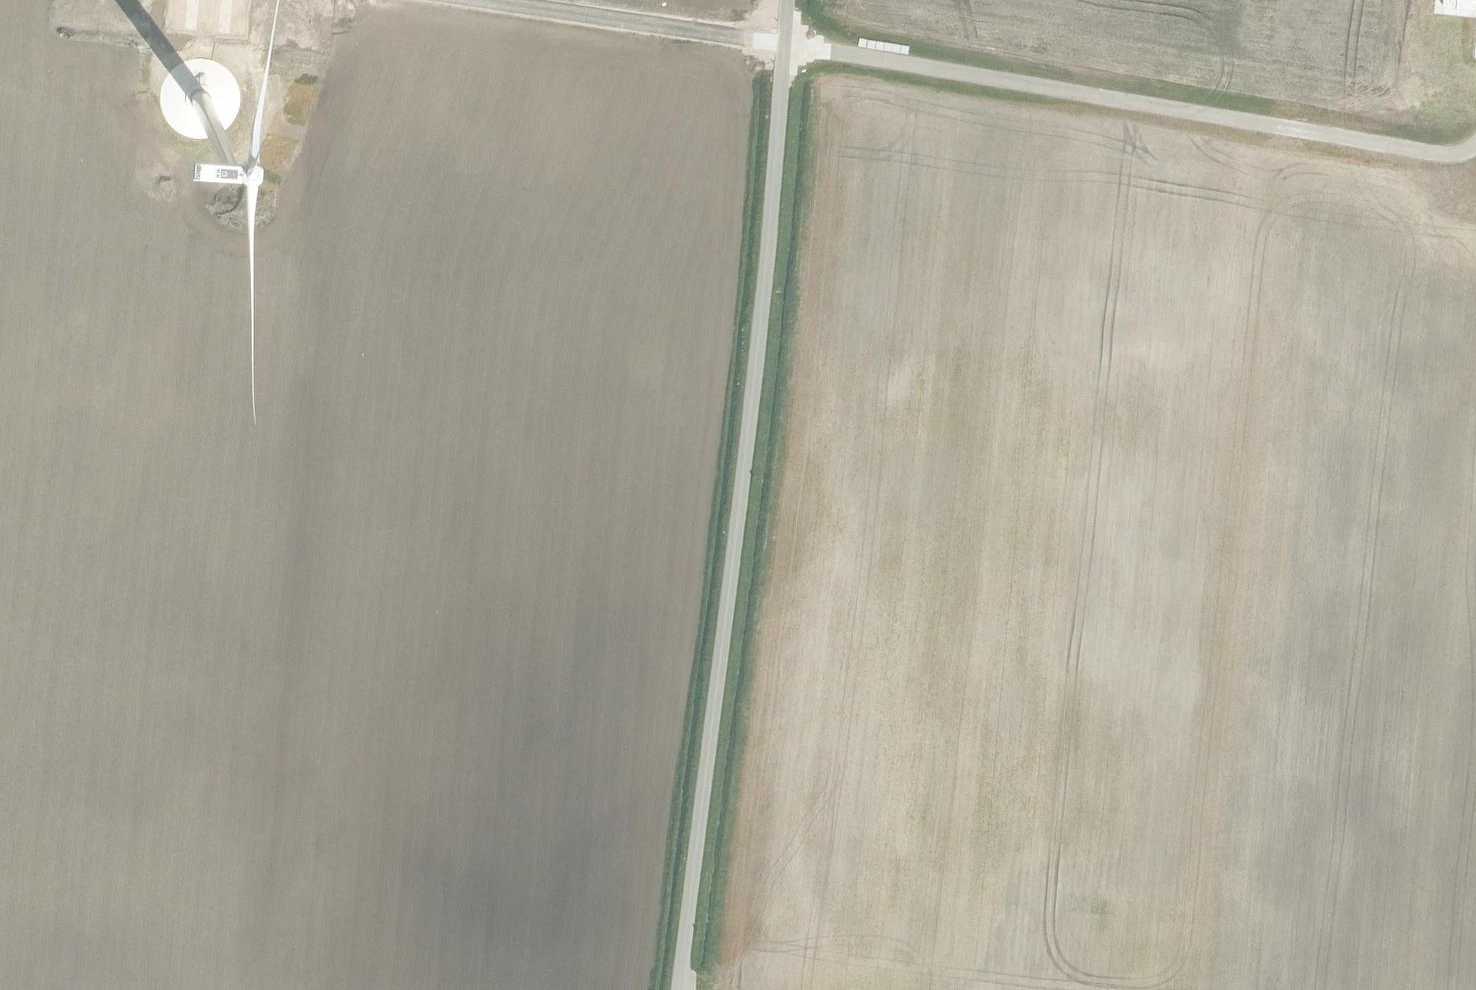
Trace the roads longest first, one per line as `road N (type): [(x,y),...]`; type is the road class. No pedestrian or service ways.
road 1 (unclassified): [(679,989),(764,287),(786,0)]

